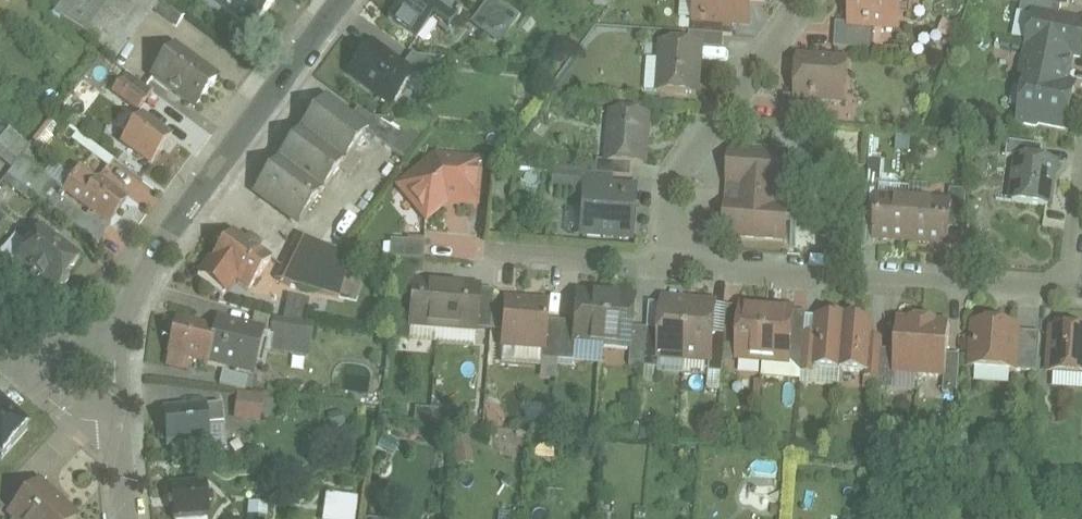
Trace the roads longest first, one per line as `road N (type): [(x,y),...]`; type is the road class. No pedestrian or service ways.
road 1 (residential): [(119,451),(112,372),(134,282),(337,0)]
road 2 (residential): [(1063,291),(660,264)]
road 3 (residential): [(797,0),(668,178),(660,264)]
road 4 (residential): [(660,264),(490,250)]
road 5 (residential): [(119,451),(0,347)]

